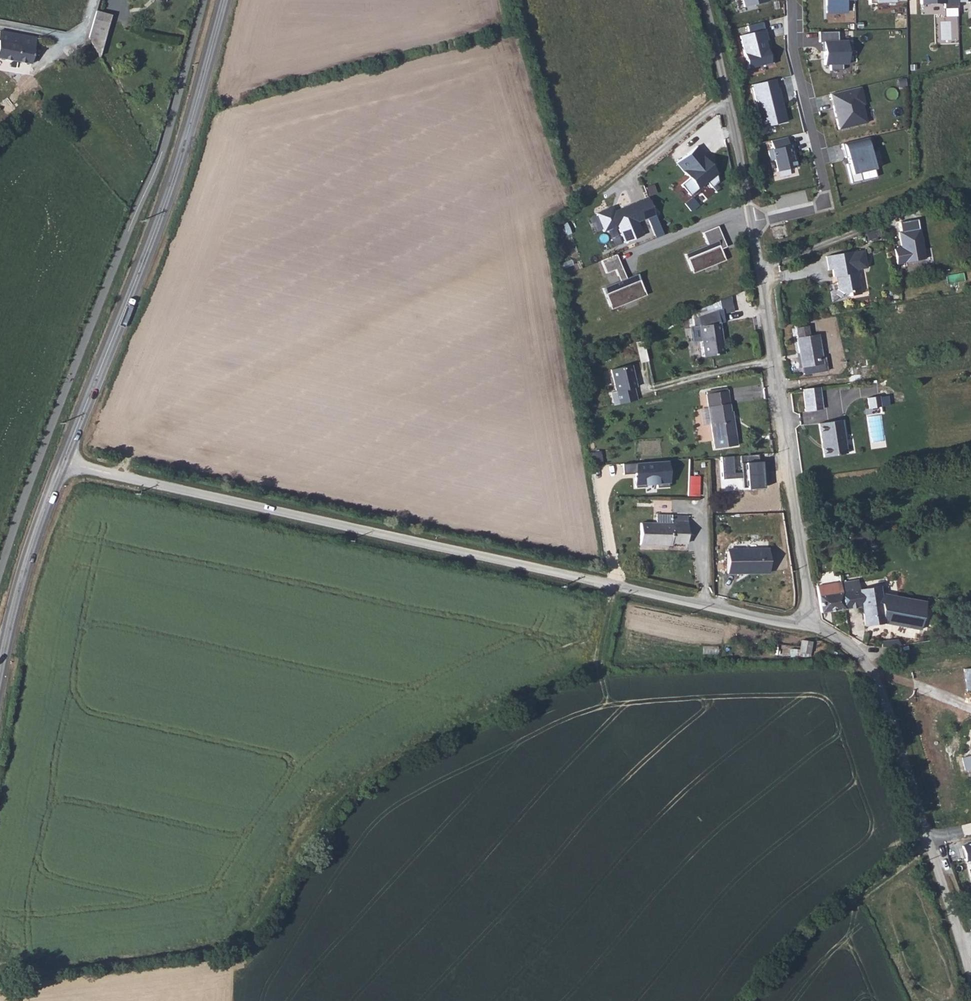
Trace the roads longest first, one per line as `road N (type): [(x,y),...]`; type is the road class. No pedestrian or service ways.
road 1 (unclassified): [(63,462),(808,624)]
road 2 (tertiary): [(223,0),(183,151),(63,462)]
road 3 (unclassified): [(751,223),(808,624)]
road 4 (unclassified): [(808,624),(864,659),(881,688),(970,975)]
road 5 (residential): [(793,0),(824,202),(751,223)]
road 6 (unclassified): [(706,0),(751,223)]
road 7 (tertiary): [(63,462),(1,663)]

